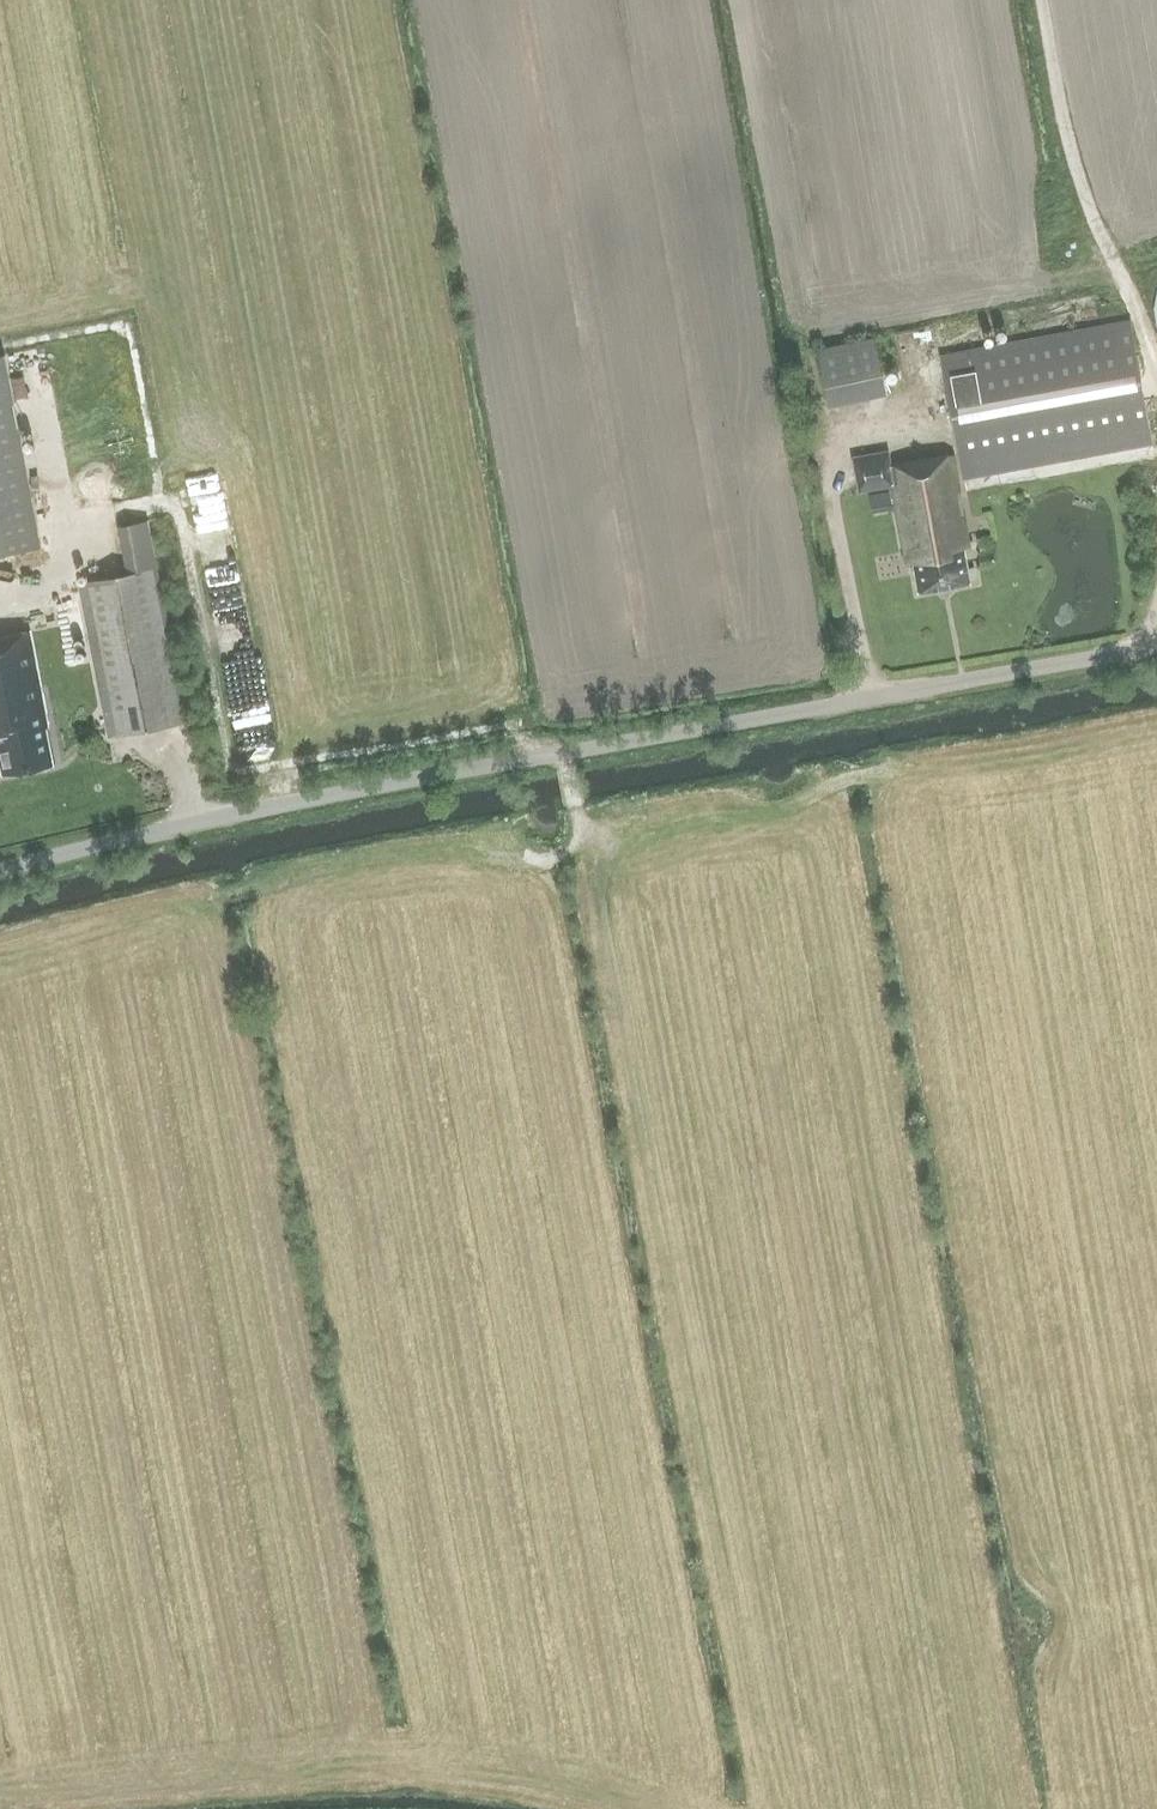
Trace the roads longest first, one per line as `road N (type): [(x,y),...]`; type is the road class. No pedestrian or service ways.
road 1 (unclassified): [(0,871),(351,790),(1156,647)]
road 2 (track): [(1156,360),(1096,224)]

